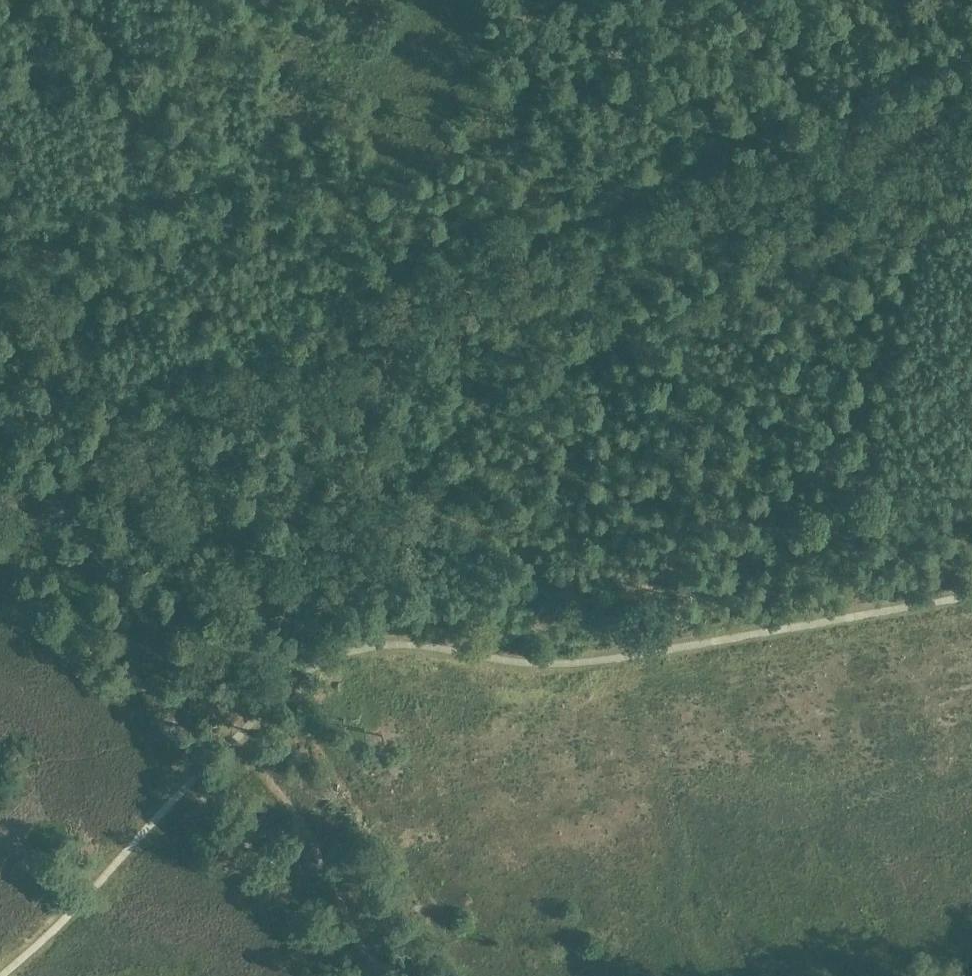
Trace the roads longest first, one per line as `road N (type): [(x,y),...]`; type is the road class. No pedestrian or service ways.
road 1 (track): [(381,975),(309,831),(240,733),(42,493),(0,503)]

